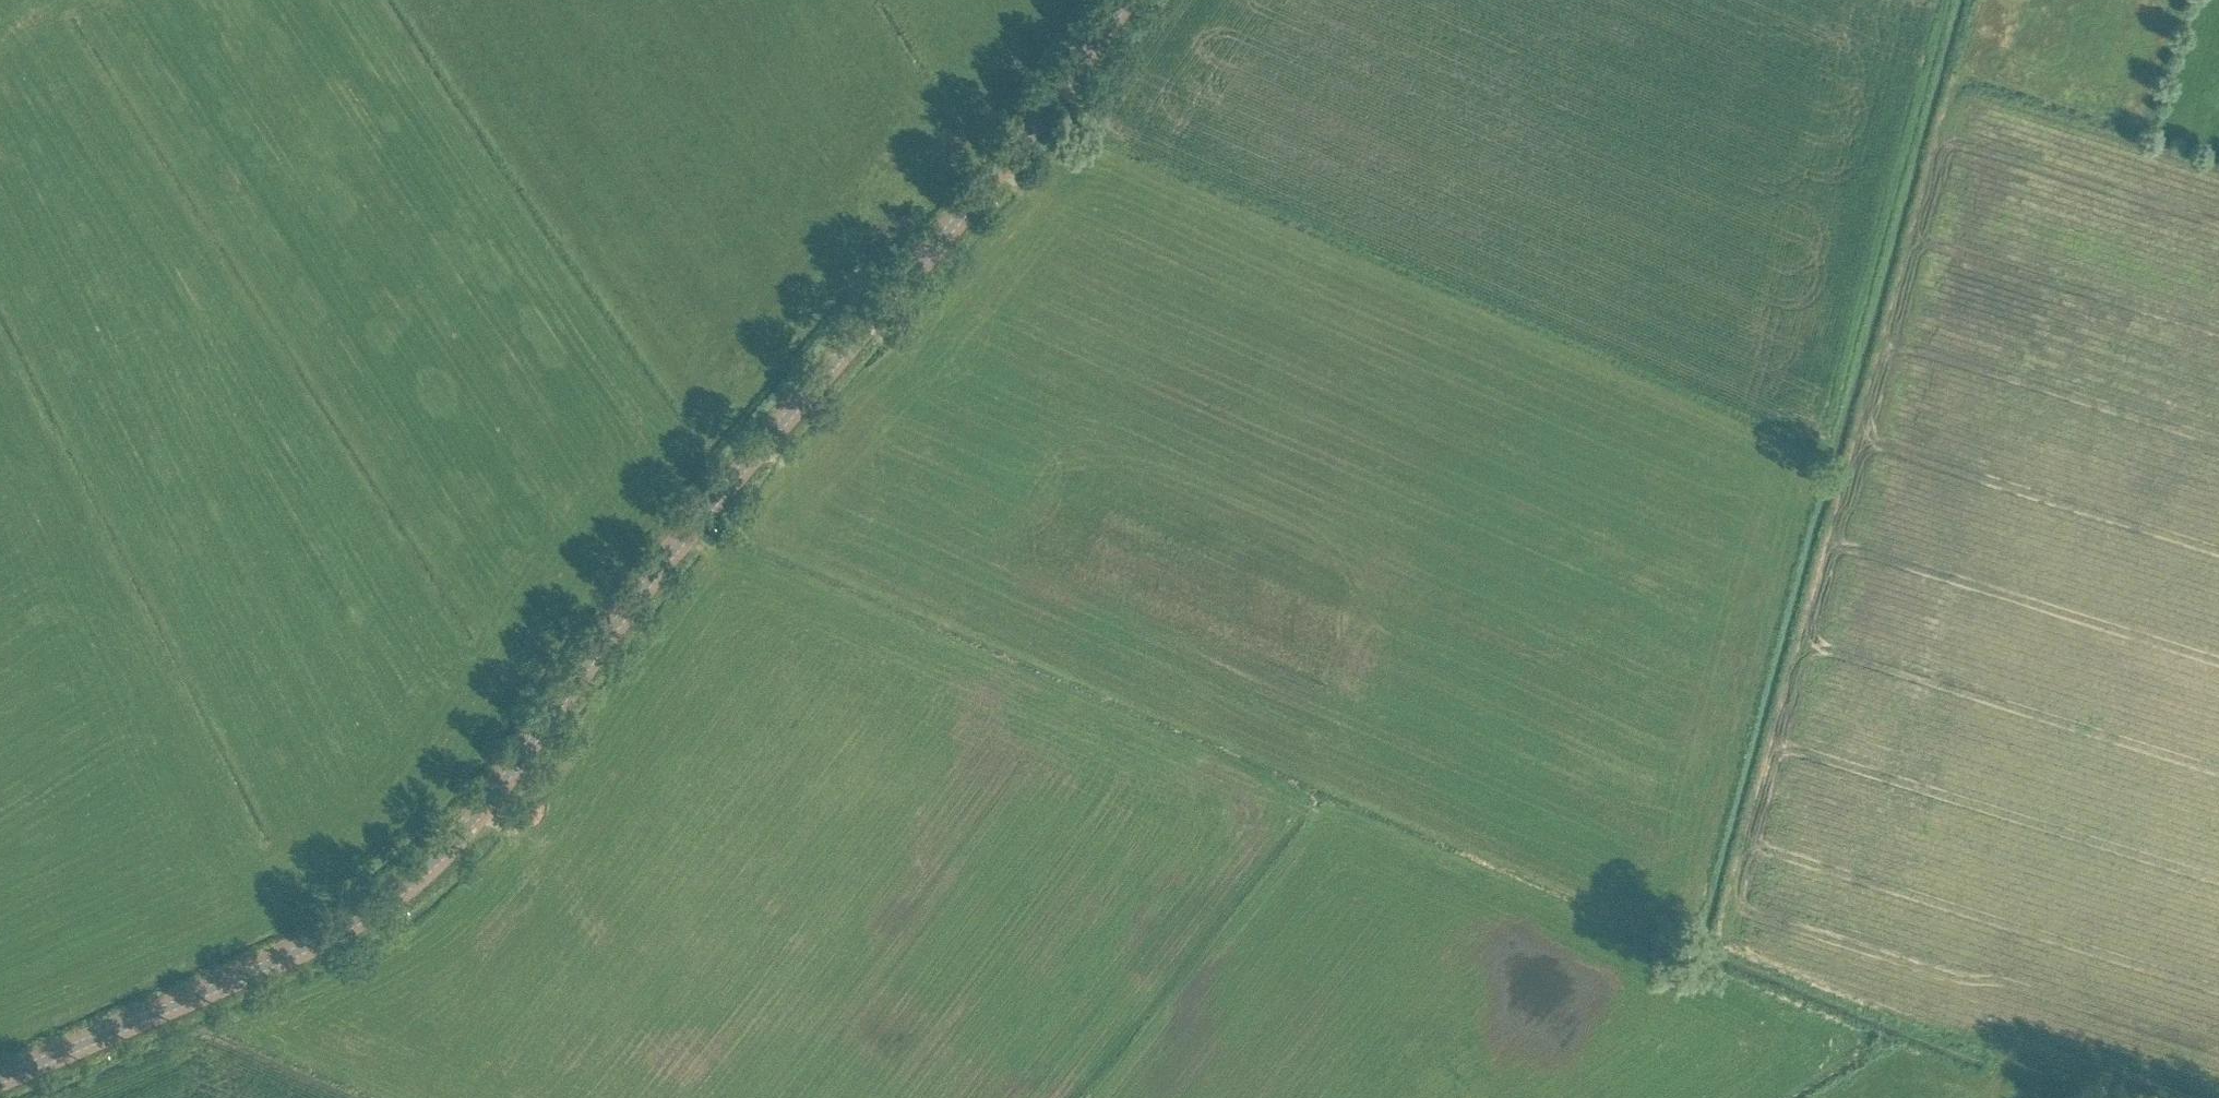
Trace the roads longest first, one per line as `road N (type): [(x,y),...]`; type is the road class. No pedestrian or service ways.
road 1 (tertiary): [(0,1078),(294,952),(421,873),(471,821),(692,527),(935,245),(1125,0)]
road 2 (track): [(2138,1097),(1739,951)]

